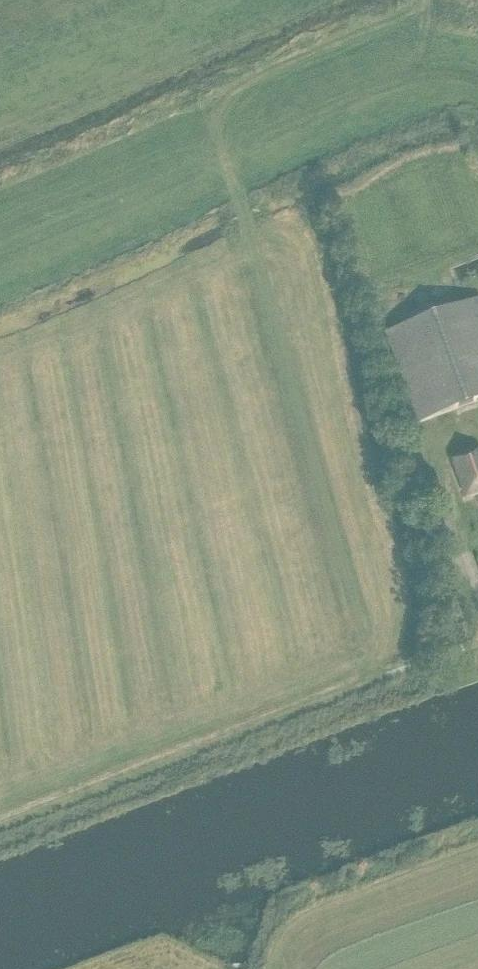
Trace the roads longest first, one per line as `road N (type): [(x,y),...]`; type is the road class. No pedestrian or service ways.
road 1 (track): [(372,684),(367,637),(217,131),(227,99),(241,87),(402,21),(425,0)]
road 2 (track): [(0,248),(408,78),(477,82)]
road 3 (track): [(0,826),(452,653)]

